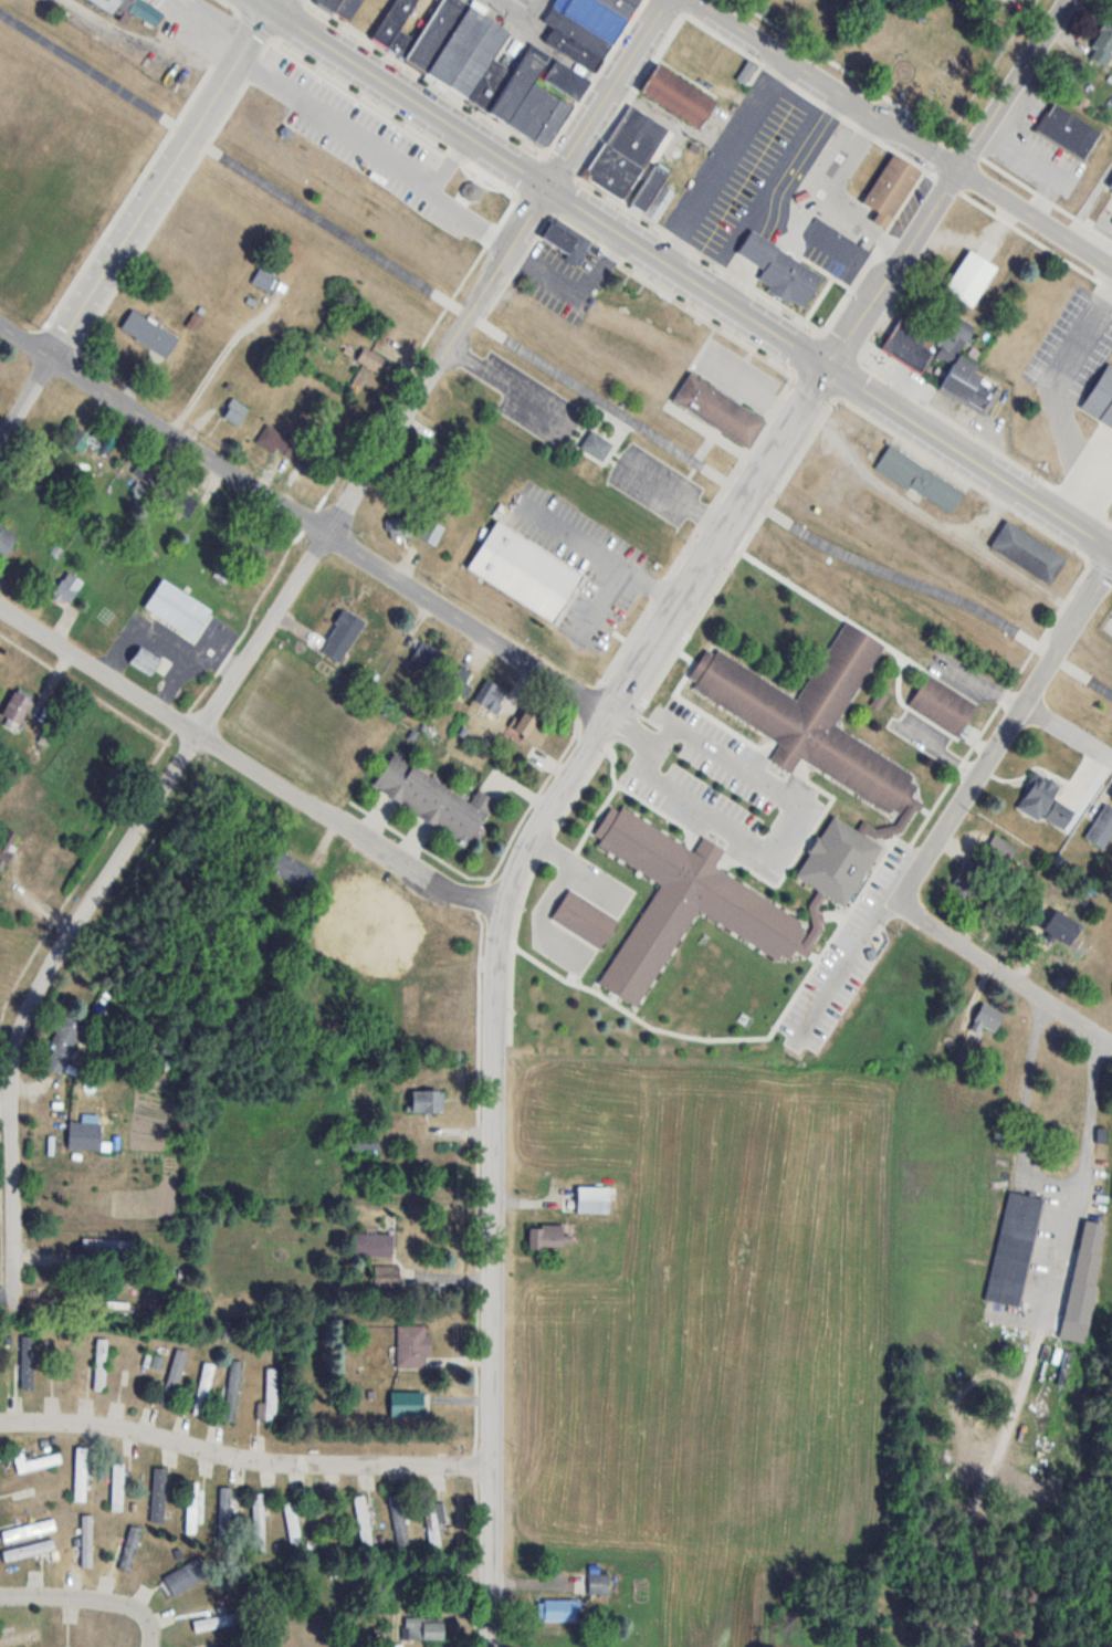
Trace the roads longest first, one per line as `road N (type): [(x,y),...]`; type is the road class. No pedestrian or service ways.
road 1 (residential): [(14,1308),(10,1080),(34,998),(547,186)]
road 2 (tertiary): [(492,1466),(494,973),(503,901),(516,864),(827,366)]
road 3 (tertiary): [(1111,549),(272,9)]
road 4 (residential): [(610,712),(53,356)]
road 5 (residential): [(503,901),(452,891),(0,607)]
road 6 (residential): [(272,9),(0,441)]
road 7 (residential): [(0,1424),(91,1423),(272,1462),(492,1466)]
road 8 (residential): [(696,0),(1111,264)]
road 9 (residential): [(827,366),(1069,0)]
road 10 (residential): [(901,902),(1111,562)]
road 11 (residential): [(1111,1044),(901,902)]
road 12 (residential): [(547,186),(668,0)]
road 13 (residential): [(150,1646),(148,1618),(137,1608),(88,1597),(0,1596)]
road 14 (tertiary): [(491,1646),(492,1466)]

